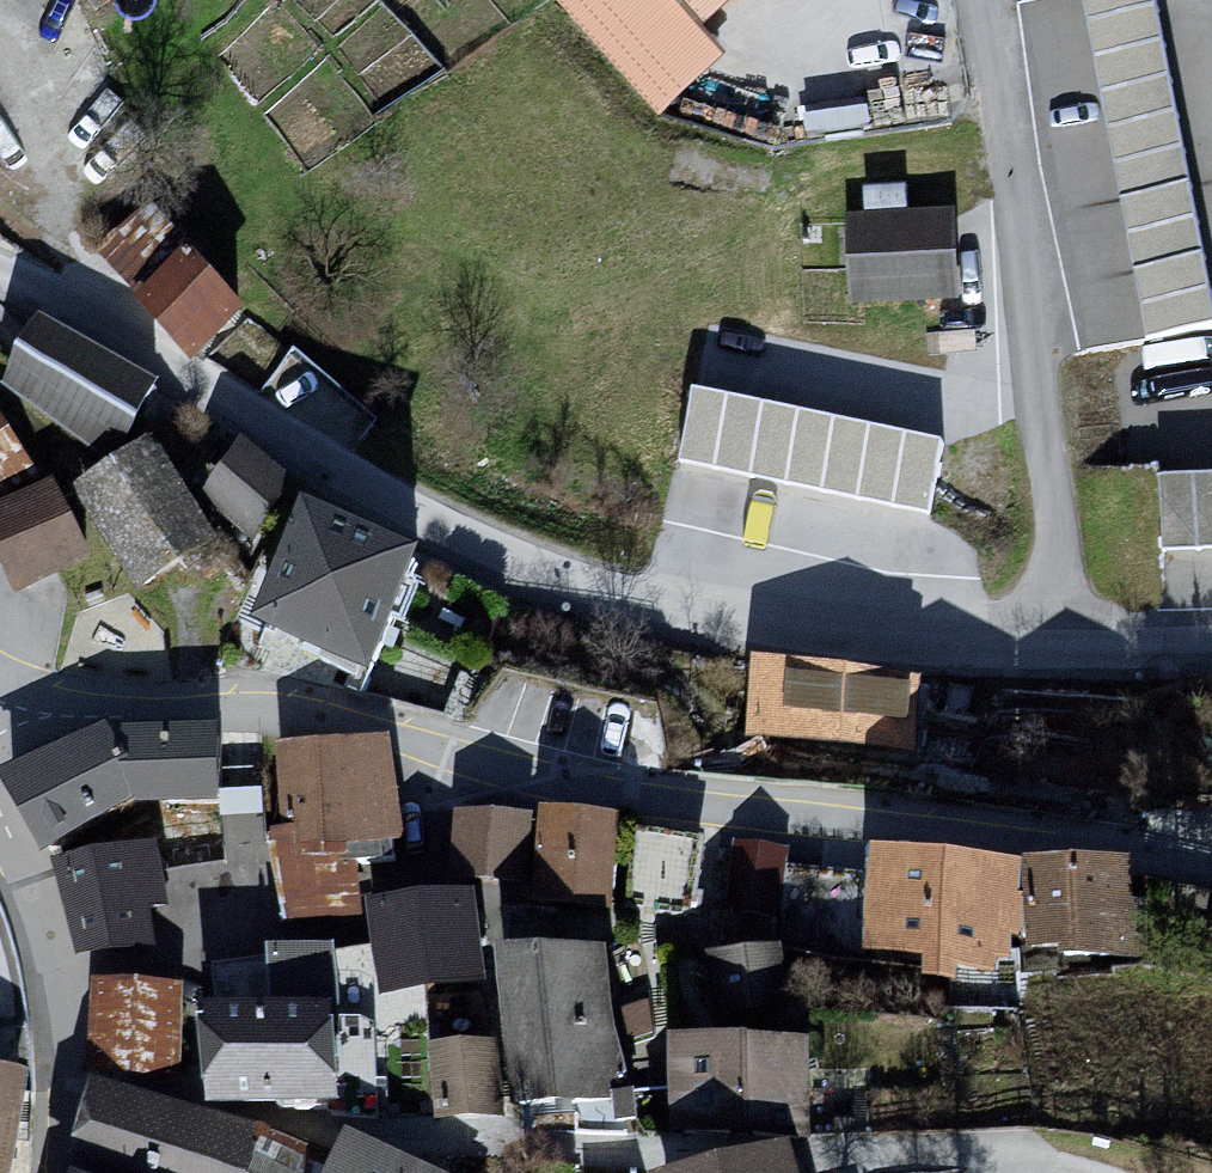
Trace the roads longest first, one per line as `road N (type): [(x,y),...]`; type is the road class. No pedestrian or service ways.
road 1 (residential): [(0,724),(262,711),(340,723),(587,790),(1211,868)]
road 2 (residential): [(0,275),(490,565),(838,643),(1046,645)]
road 3 (residential): [(1046,645),(1042,405),(985,0)]
road 4 (residential): [(0,813),(38,911),(63,1029),(45,1172)]
road 5 (unclassified): [(1211,646),(1046,645)]

